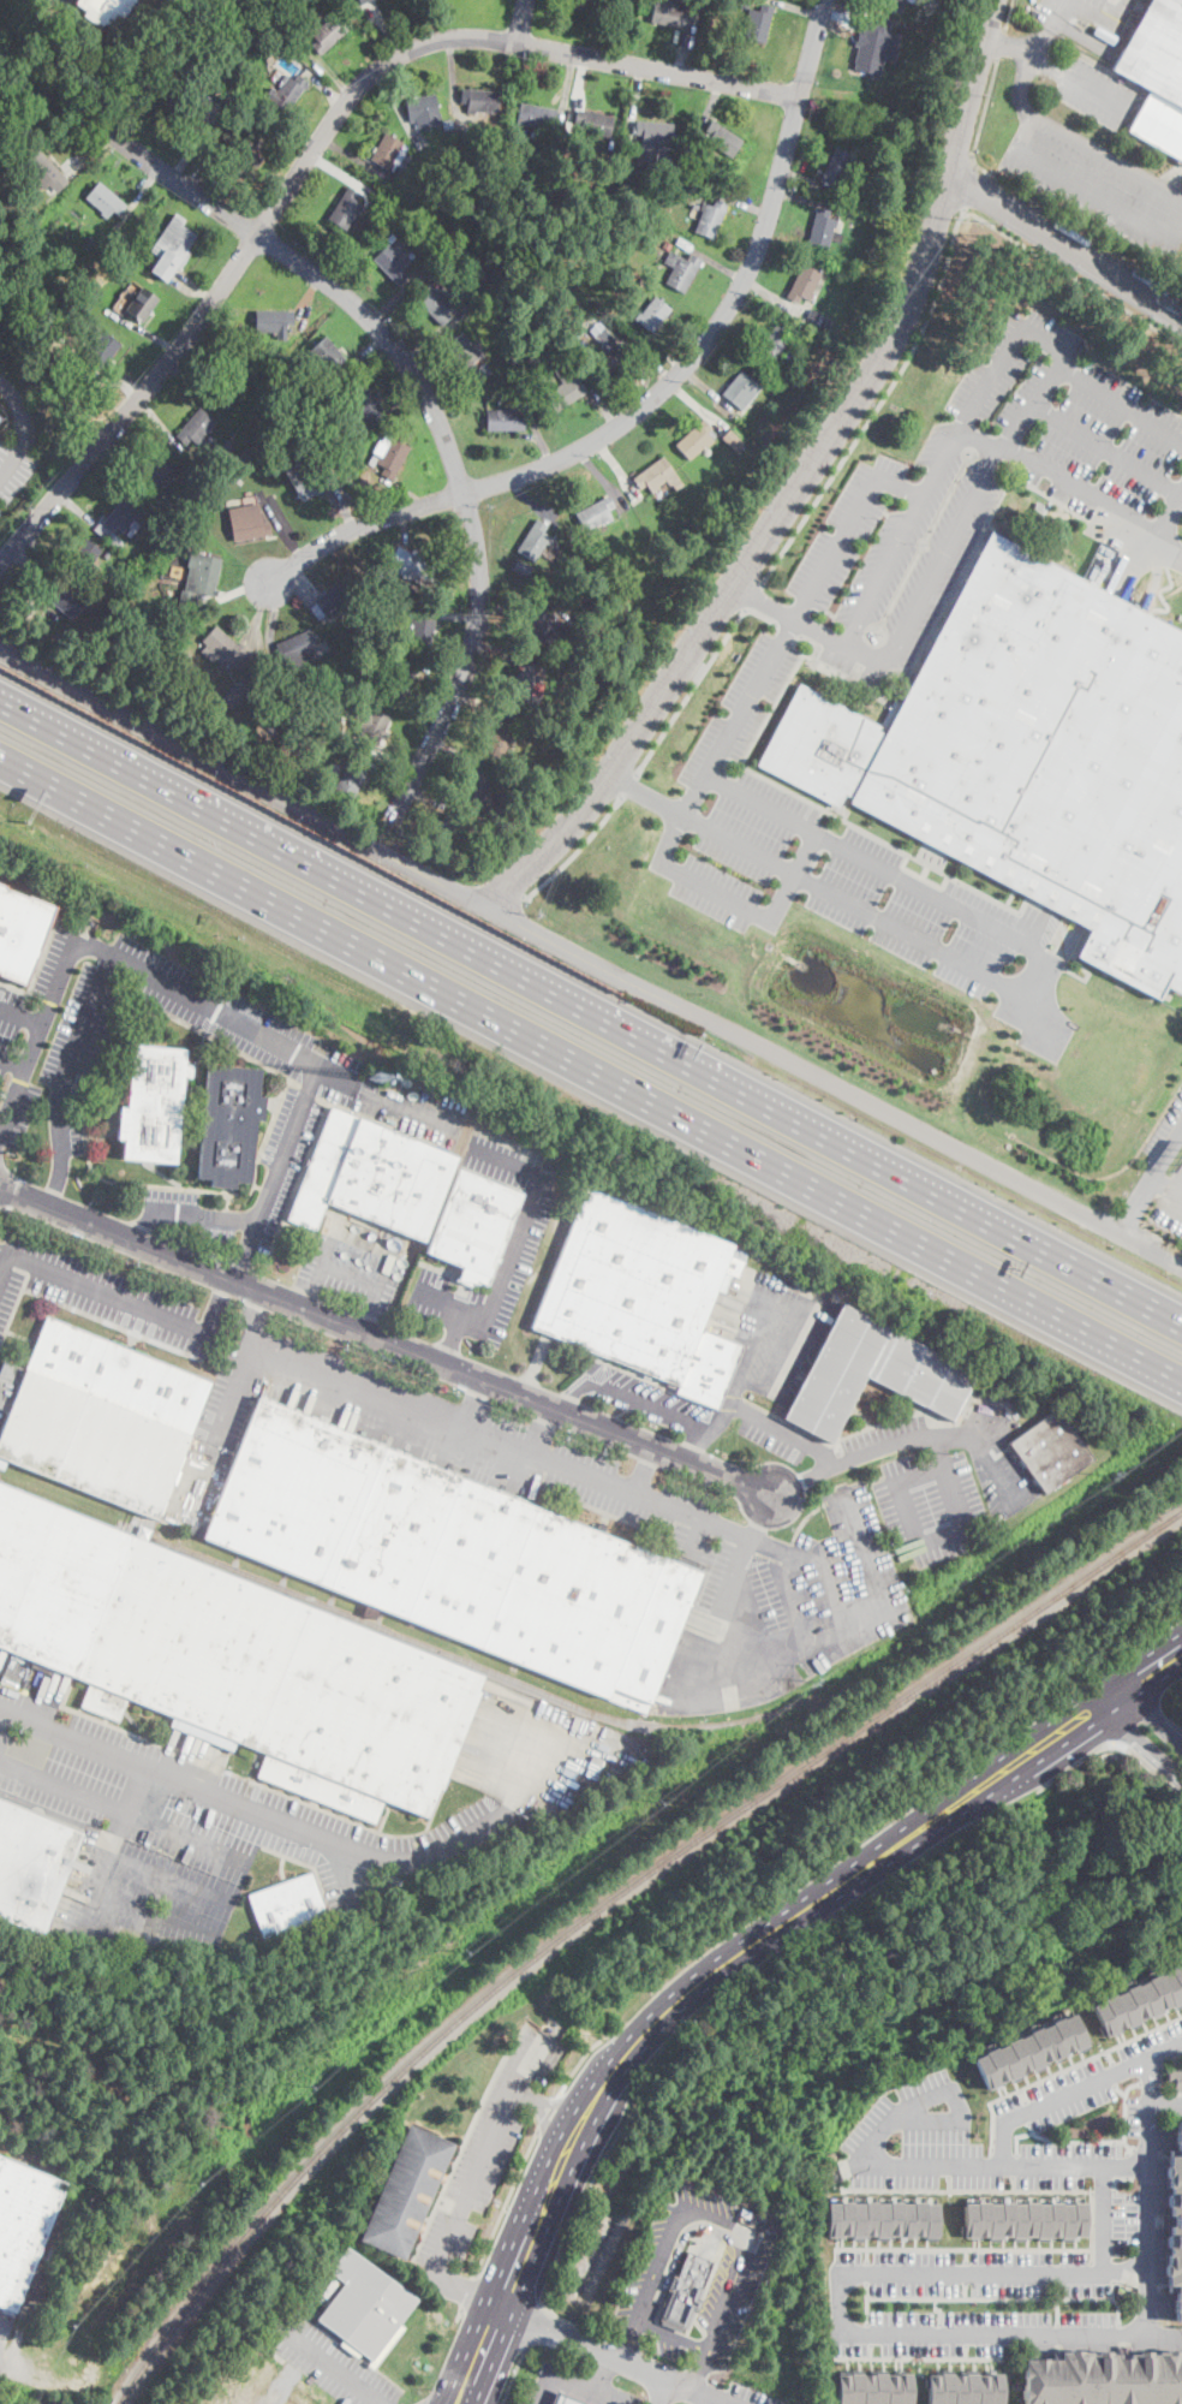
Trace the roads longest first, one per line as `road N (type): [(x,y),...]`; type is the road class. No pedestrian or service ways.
road 1 (motorway): [(0,754),(1181,1379)]
road 2 (motorway): [(1181,1324),(0,700)]
road 3 (tertiary): [(0,650),(1181,1265)]
road 4 (primary): [(1181,1650),(747,1946),(656,2021),(578,2126),(458,2403)]
road 5 (residential): [(0,563),(190,337),(350,97),(410,49),(454,37),(496,40),(800,97)]
road 6 (residential): [(269,582),(380,519),(557,463),(619,428),(683,370),(751,270),(825,0)]
road 7 (residential): [(488,908),(567,834),(613,774),(883,358),(951,180)]
road 8 (residential): [(117,136),(347,299),(407,363),(441,429),(477,543),(480,601),(459,686),(386,825)]
road 9 (tertiary): [(0,1185),(770,1493)]
road 10 (residential): [(871,2335),(1181,2338)]
road 11 (residential): [(860,2167),(1150,2166)]
road 12 (residential): [(862,2273),(1150,2272)]
road 13 (tertiary): [(951,180),(1181,317)]
road 14 (residential): [(1181,2042),(1002,2123),(1001,2166)]
road 15 (residential): [(1150,2102),(1151,2338)]
road 16 (residential): [(951,180),(994,0)]

